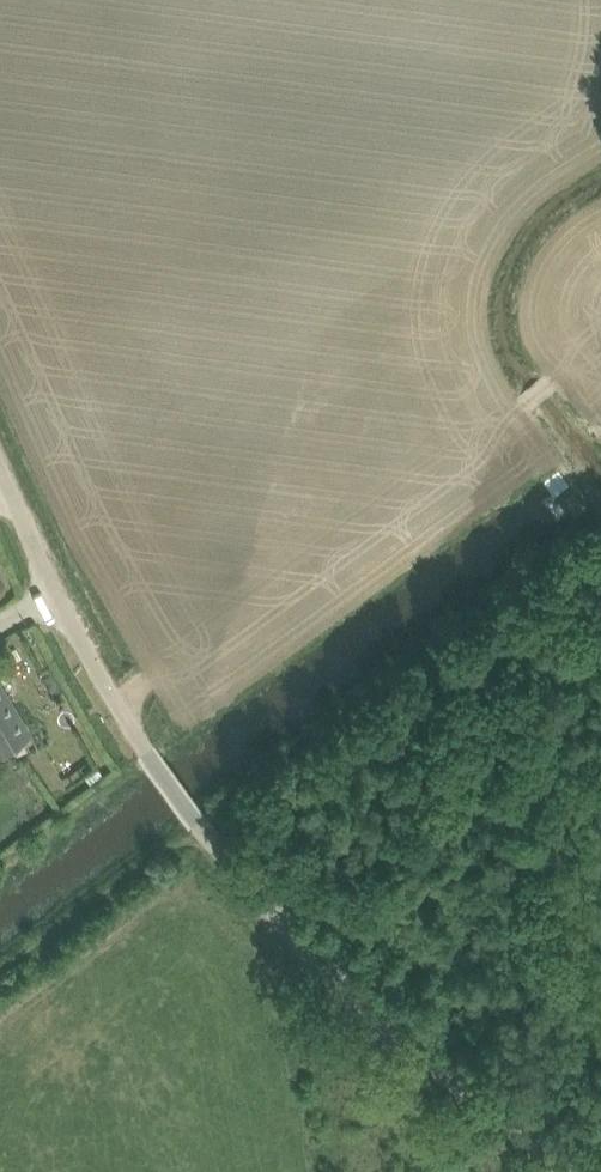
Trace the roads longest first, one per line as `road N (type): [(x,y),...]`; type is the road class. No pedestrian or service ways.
road 1 (unclassified): [(578,1171),(475,1095),(238,876),(147,748),(56,594),(0,470)]

